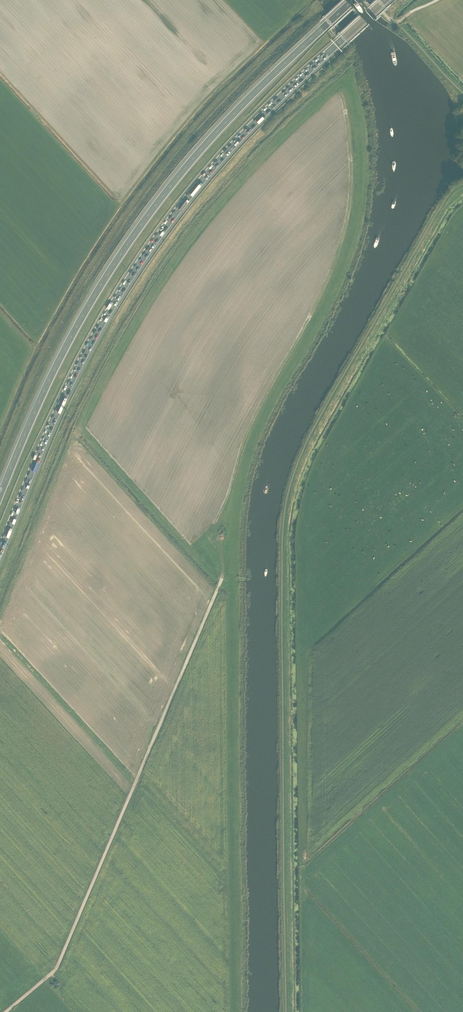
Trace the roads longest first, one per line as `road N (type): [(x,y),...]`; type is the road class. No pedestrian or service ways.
road 1 (motorway): [(0,557),(113,305),(176,212),(242,133),(385,0)]
road 2 (motorway): [(353,0),(161,198),(92,294),(30,412),(0,489)]

